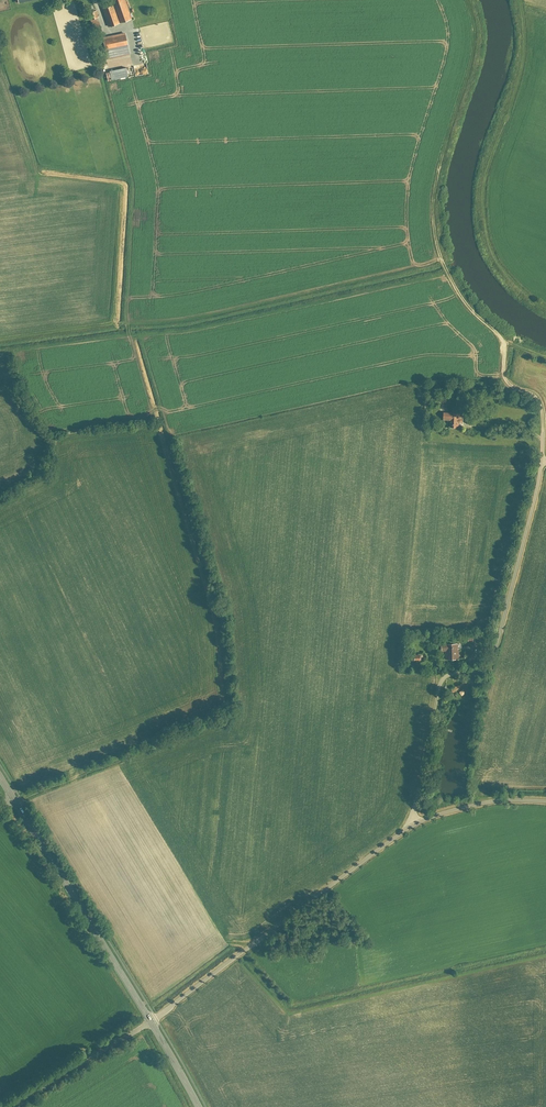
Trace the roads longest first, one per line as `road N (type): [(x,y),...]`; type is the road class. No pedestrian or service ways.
road 1 (track): [(545,359),(519,349),(463,305),(441,257),(434,189),(476,39),(465,0)]
road 2 (residential): [(416,827),(441,687),(497,646),(542,460)]
road 3 (residential): [(416,827),(150,1023)]
road 4 (tertiary): [(150,1023),(18,809)]
road 5 (residential): [(542,460),(542,408),(521,390),(439,388)]
road 6 (residential): [(150,1023),(15,1106)]
road 7 (residential): [(545,807),(464,807),(416,827)]

